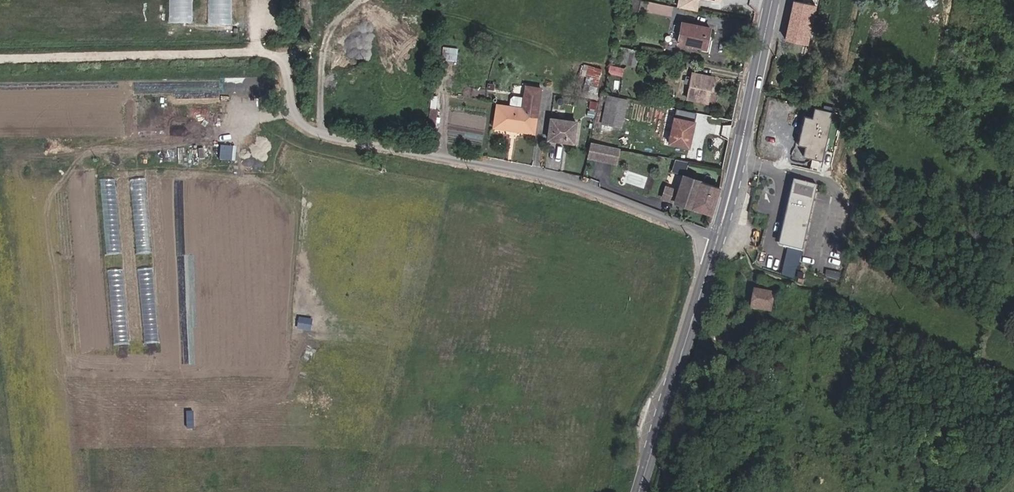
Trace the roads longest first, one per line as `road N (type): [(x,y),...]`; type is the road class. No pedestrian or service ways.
road 1 (track): [(0,59),(269,54),(281,58),(311,129),(444,156)]
road 2 (residential): [(716,238),(579,183),(444,156)]
road 3 (primary): [(716,238),(637,491)]
road 4 (primary): [(772,0),(716,238)]

